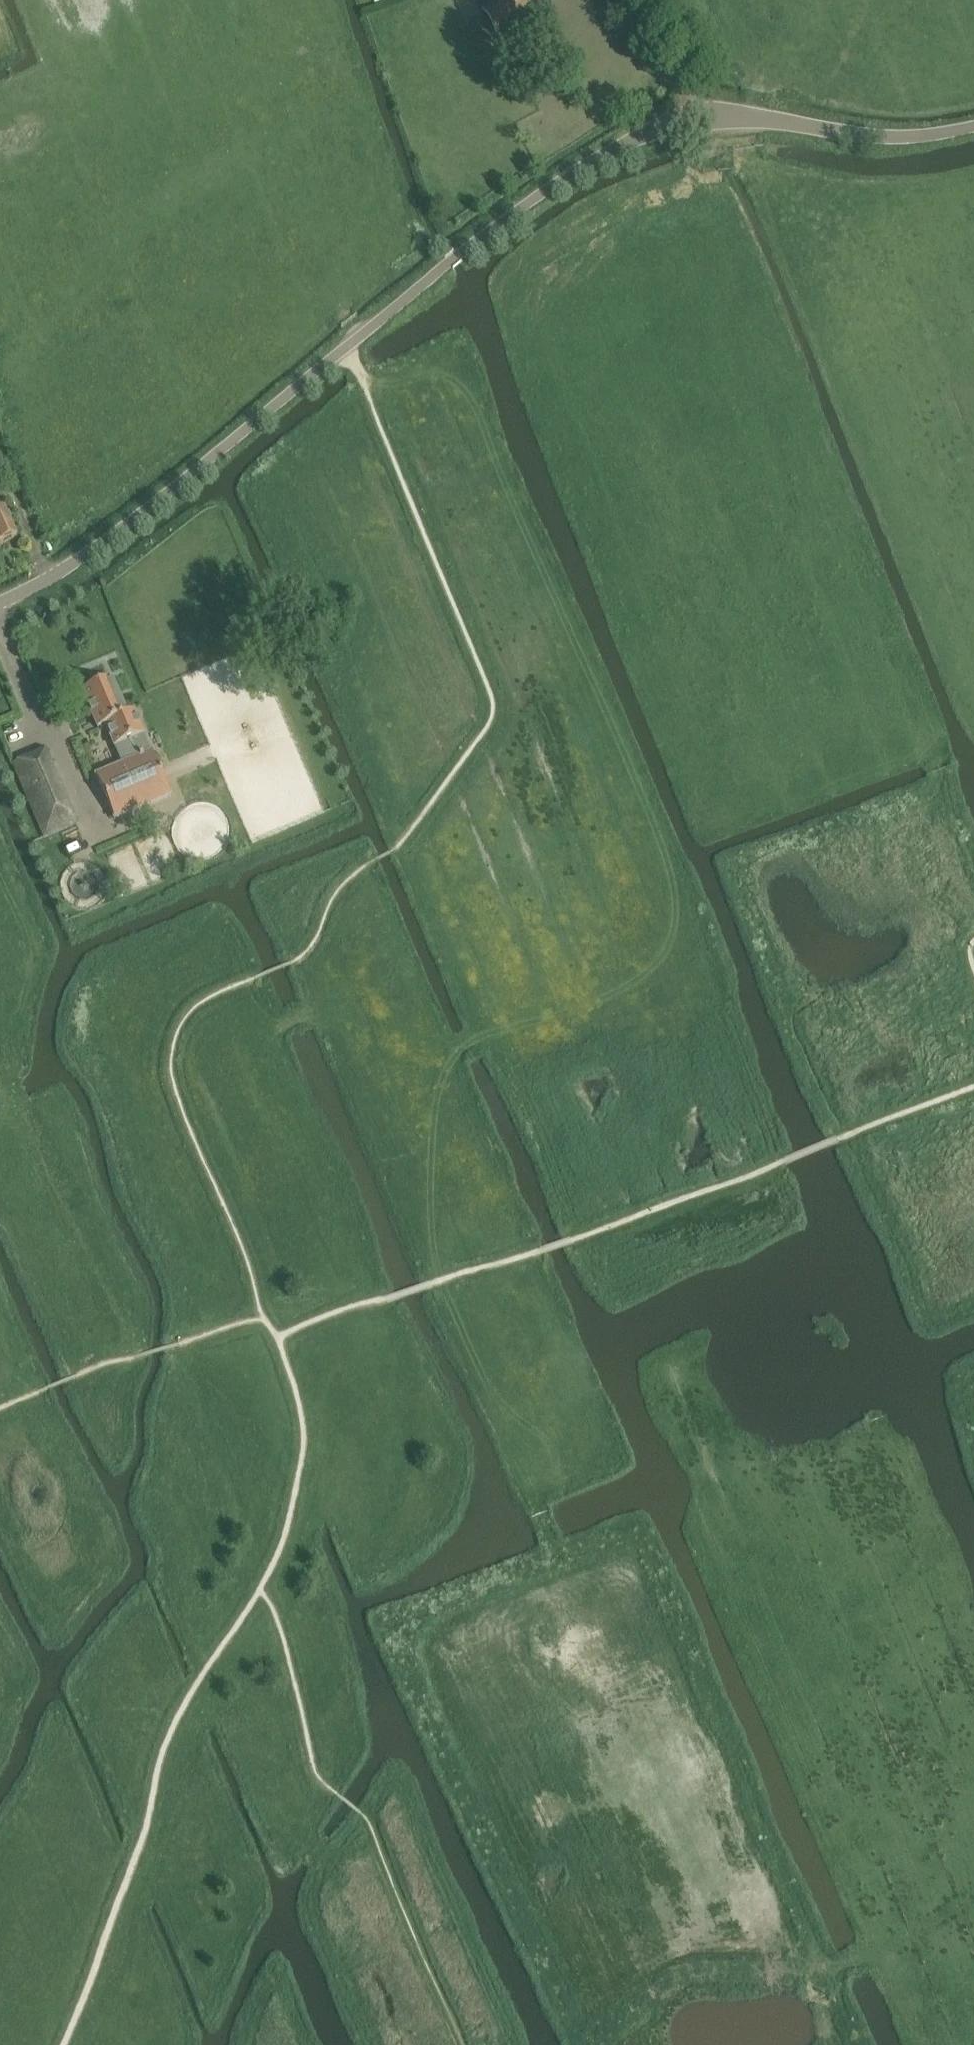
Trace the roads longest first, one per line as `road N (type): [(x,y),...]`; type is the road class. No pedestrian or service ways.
road 1 (unclassified): [(0,605),(168,499),(448,266),(623,147),(724,119),(875,138),(973,128)]

